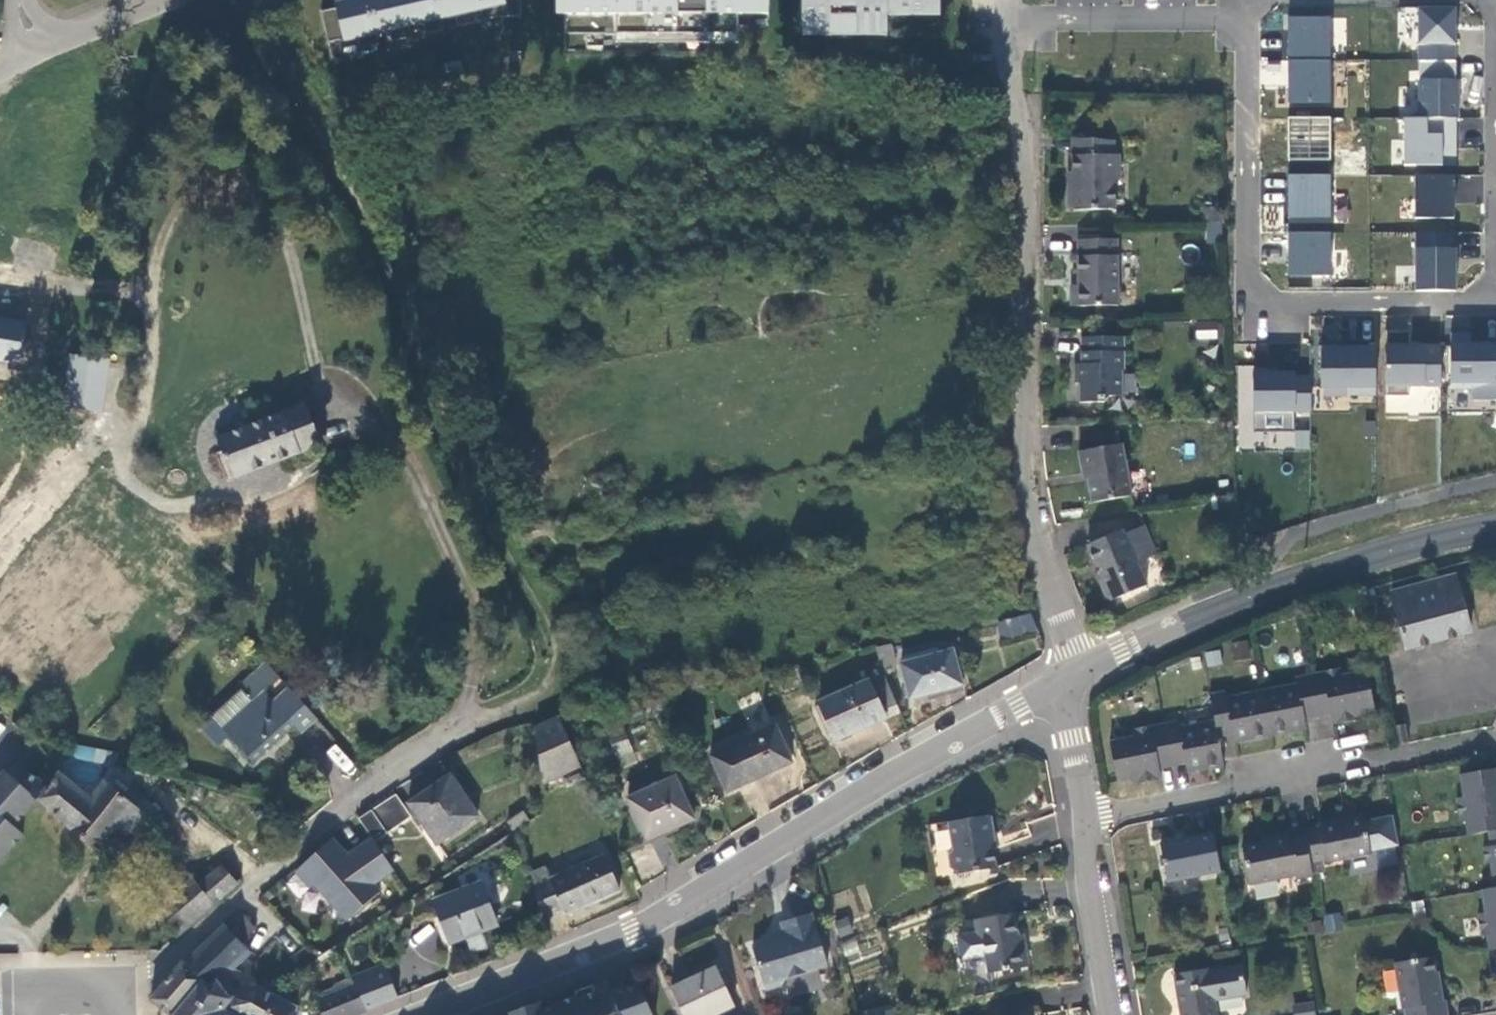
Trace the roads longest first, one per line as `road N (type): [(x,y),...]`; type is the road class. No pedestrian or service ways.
road 1 (track): [(208,0),(278,88),(375,237),(437,436),(538,616),(546,671),(539,705)]
road 2 (unclassified): [(1011,0),(1021,442),(1035,545),(1072,677)]
road 3 (tertiary): [(470,997),(632,932),(1072,677)]
road 4 (residential): [(111,992),(149,978),(387,765),(559,696)]
road 5 (residential): [(1494,304),(1267,305),(1249,294),(1240,278),(1239,65)]
road 6 (tertiary): [(1072,677),(1225,608),(1352,562),(1495,525)]
road 7 (residential): [(1239,65),(1054,62),(1058,4),(1164,0)]
road 8 (residential): [(1081,820),(1382,758)]
road 9 (residential): [(1494,304),(1495,25)]
road 10 (residential): [(1081,820),(1084,890),(1106,1014)]
road 11 (residential): [(1072,677),(1081,820)]
road 12 (residential): [(36,48),(154,0)]

